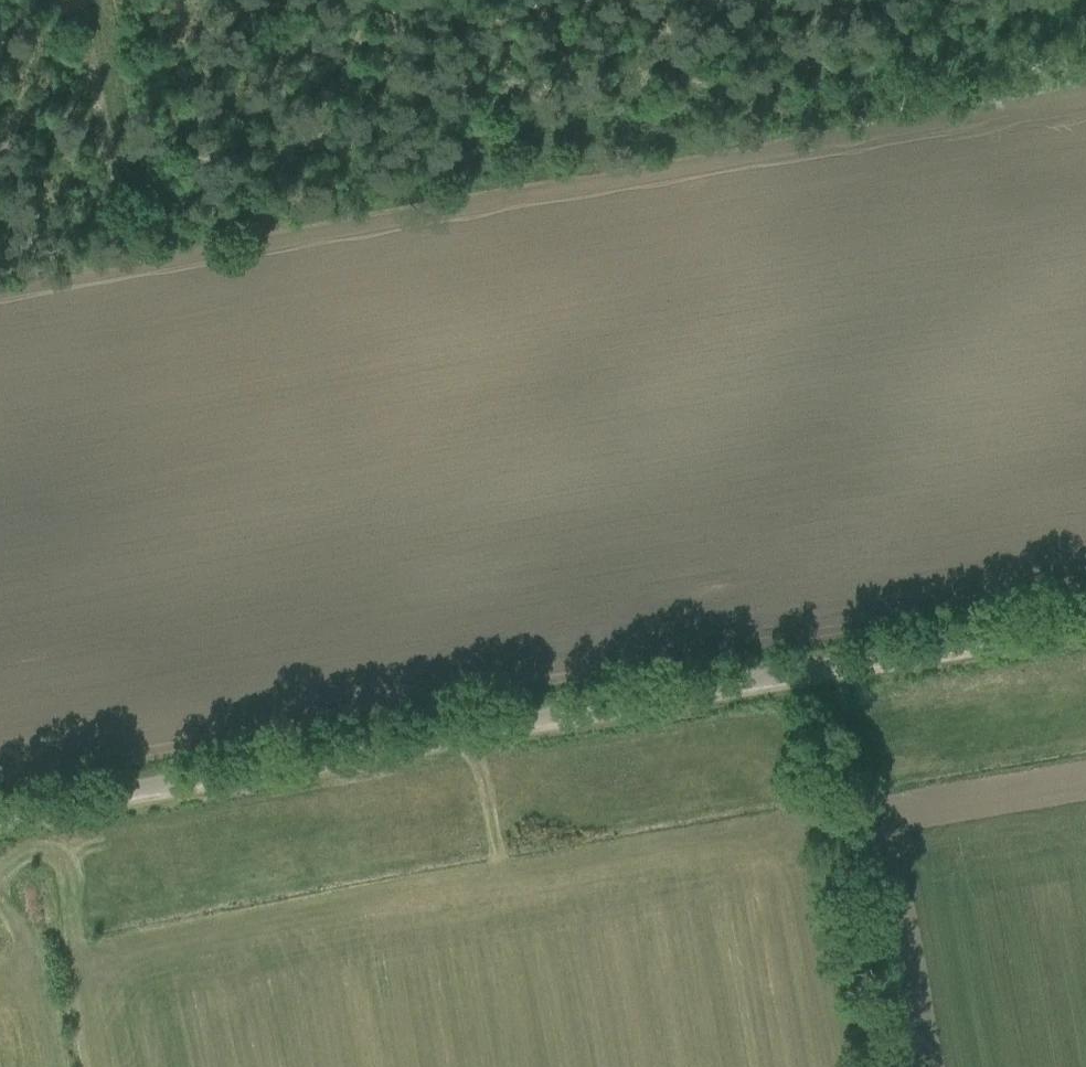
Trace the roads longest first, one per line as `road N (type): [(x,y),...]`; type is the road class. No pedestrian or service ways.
road 1 (unclassified): [(0,812),(1085,619)]
road 2 (track): [(94,0),(132,195)]

